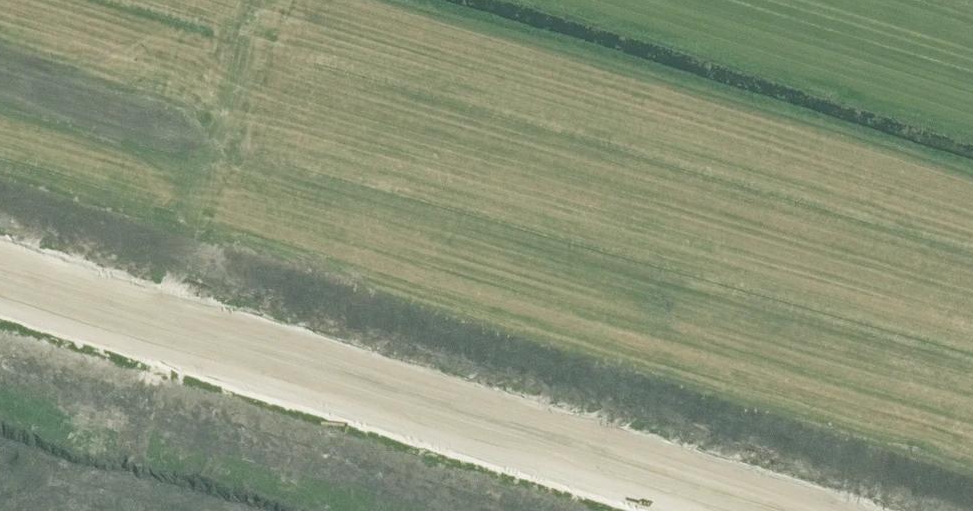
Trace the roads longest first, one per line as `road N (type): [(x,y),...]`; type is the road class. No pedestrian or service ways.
road 1 (unclassified): [(0,252),(832,510)]

